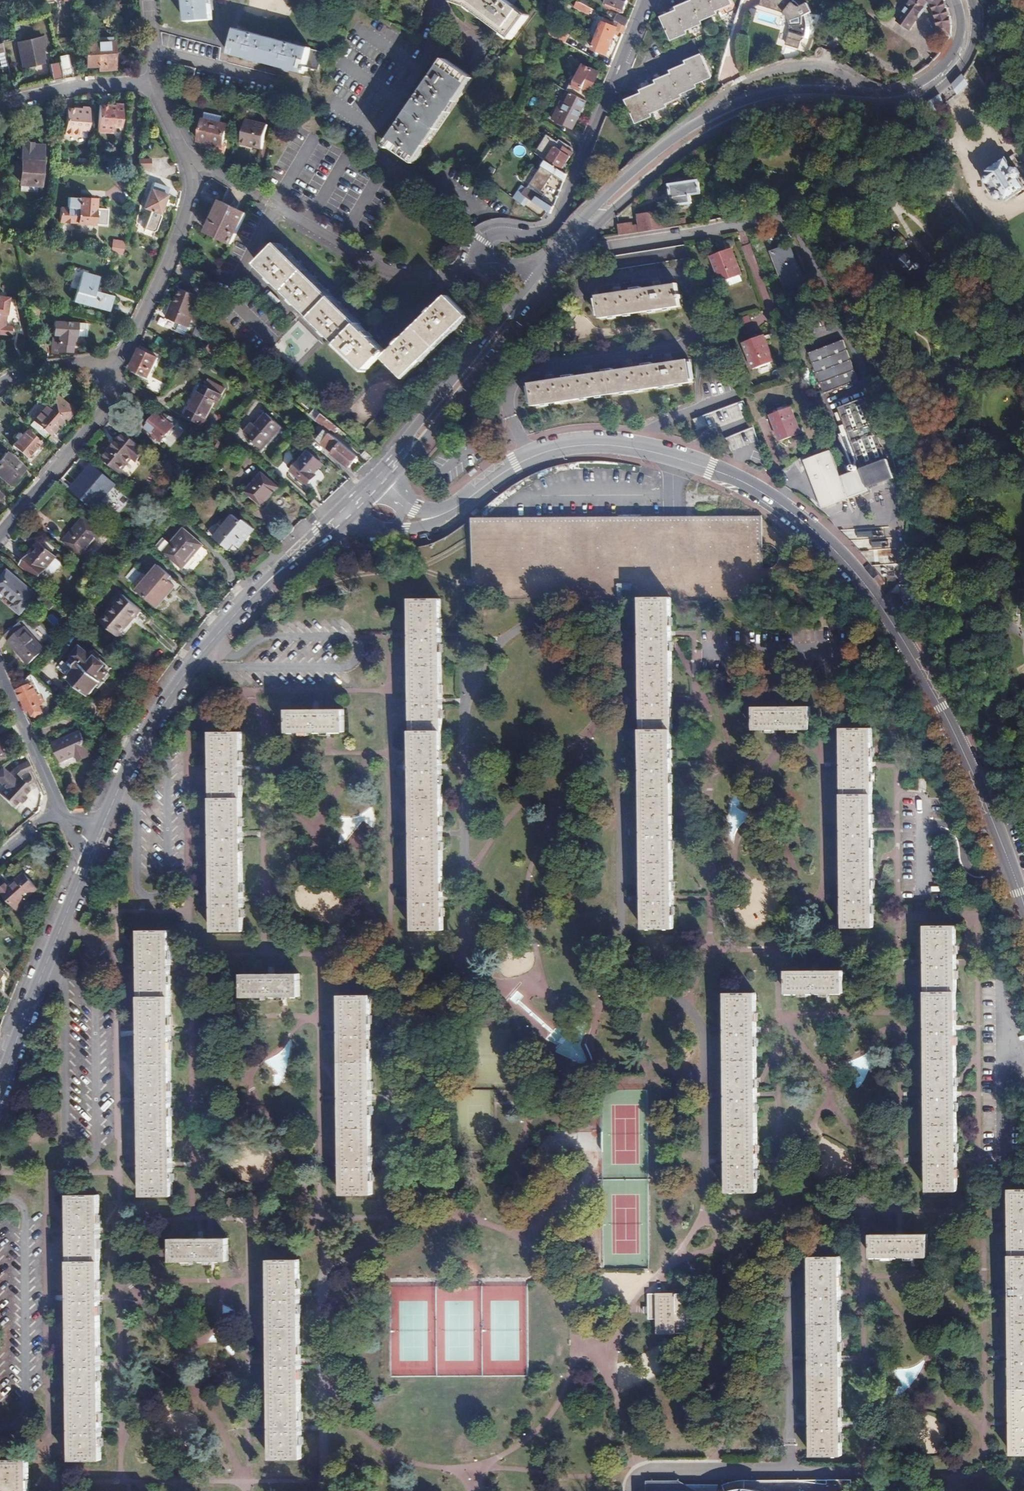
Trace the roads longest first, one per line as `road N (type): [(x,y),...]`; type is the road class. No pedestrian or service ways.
road 1 (tertiary): [(1023,912),(924,682),(856,577),(772,500),(673,456),(581,445),(514,465),(443,515)]
road 2 (secondary): [(621,190),(730,113),(783,97),(926,86),(958,51),(960,0)]
road 3 (residential): [(474,275),(489,234),(530,236),(553,227),(645,0)]
road 4 (residential): [(190,163),(211,168),(380,270),(410,278),(474,275)]
road 5 (secondary): [(101,830),(172,692),(270,579)]
road 6 (secondary): [(535,271),(350,496)]
road 7 (secondary): [(379,492),(552,275)]
road 8 (secondary): [(0,1086),(91,852)]
road 9 (residential): [(190,163),(162,277),(130,344),(106,366)]
road 10 (residential): [(106,366),(108,399),(0,532)]
road 11 (residential): [(0,107),(59,91),(152,89)]
road 12 (residential): [(0,679),(55,814)]

